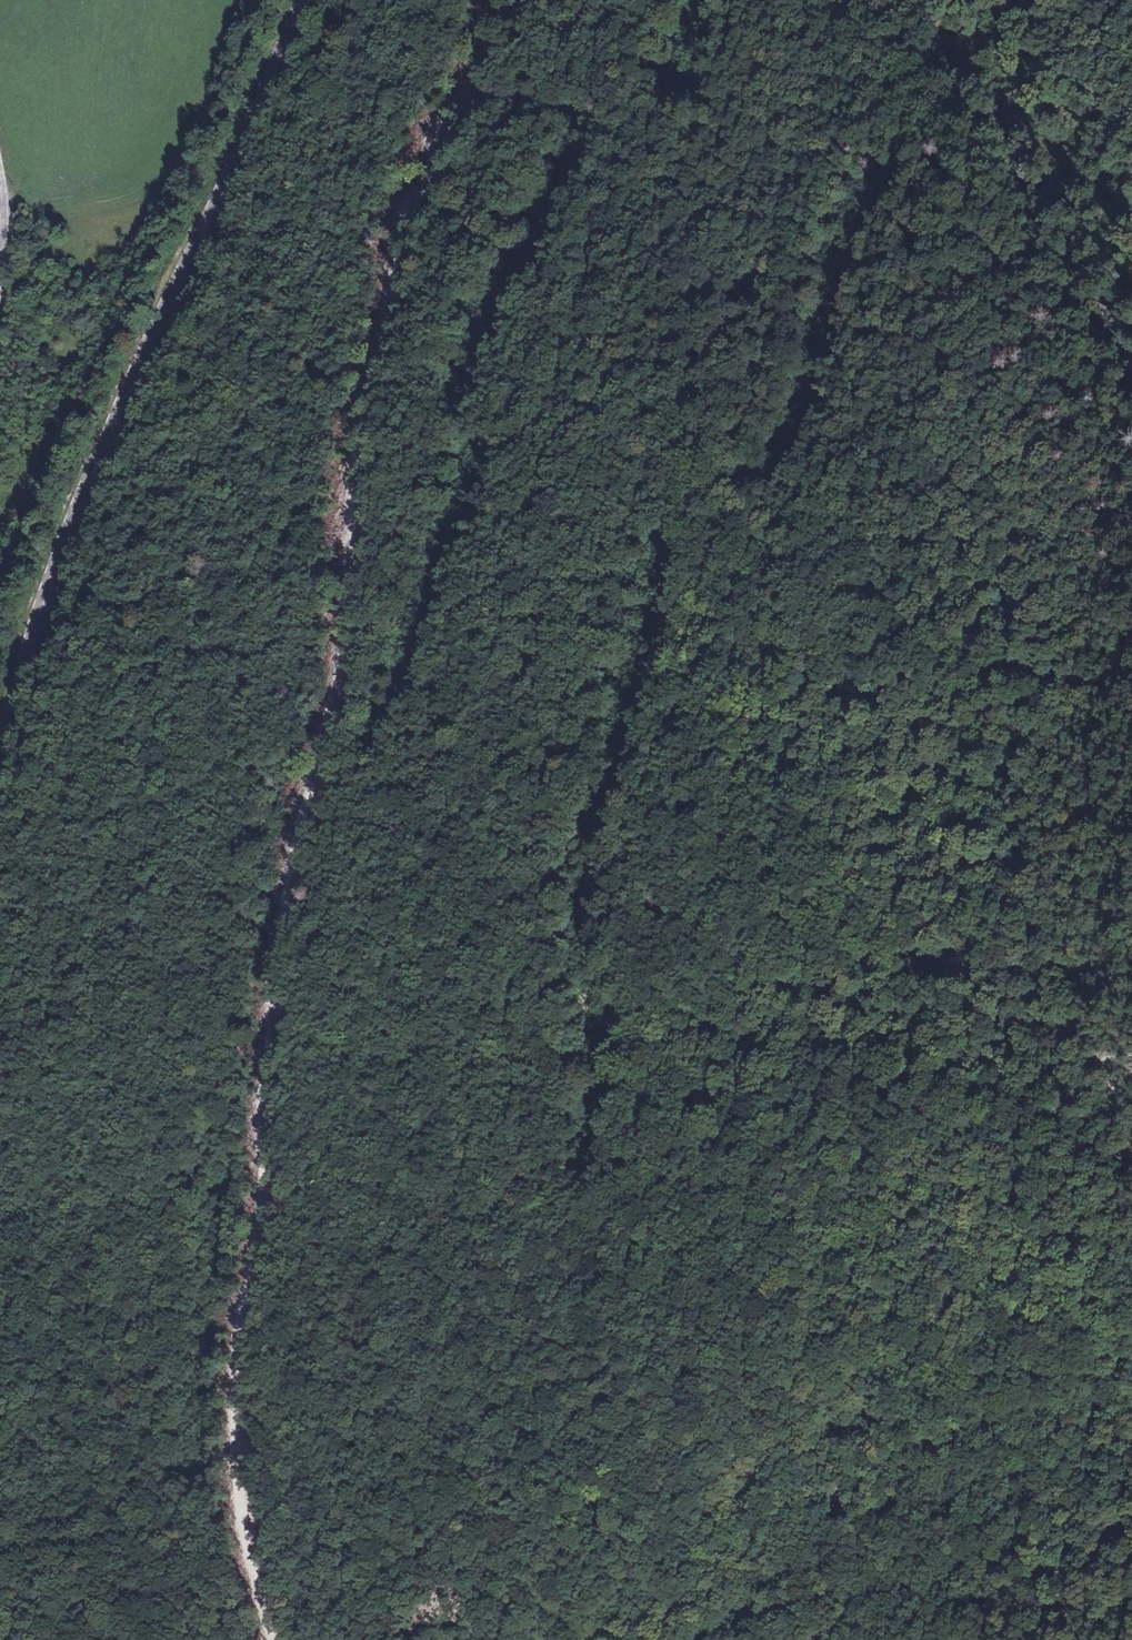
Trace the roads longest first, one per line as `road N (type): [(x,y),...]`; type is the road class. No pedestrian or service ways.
road 1 (secondary): [(0,755),(70,527),(305,0)]

